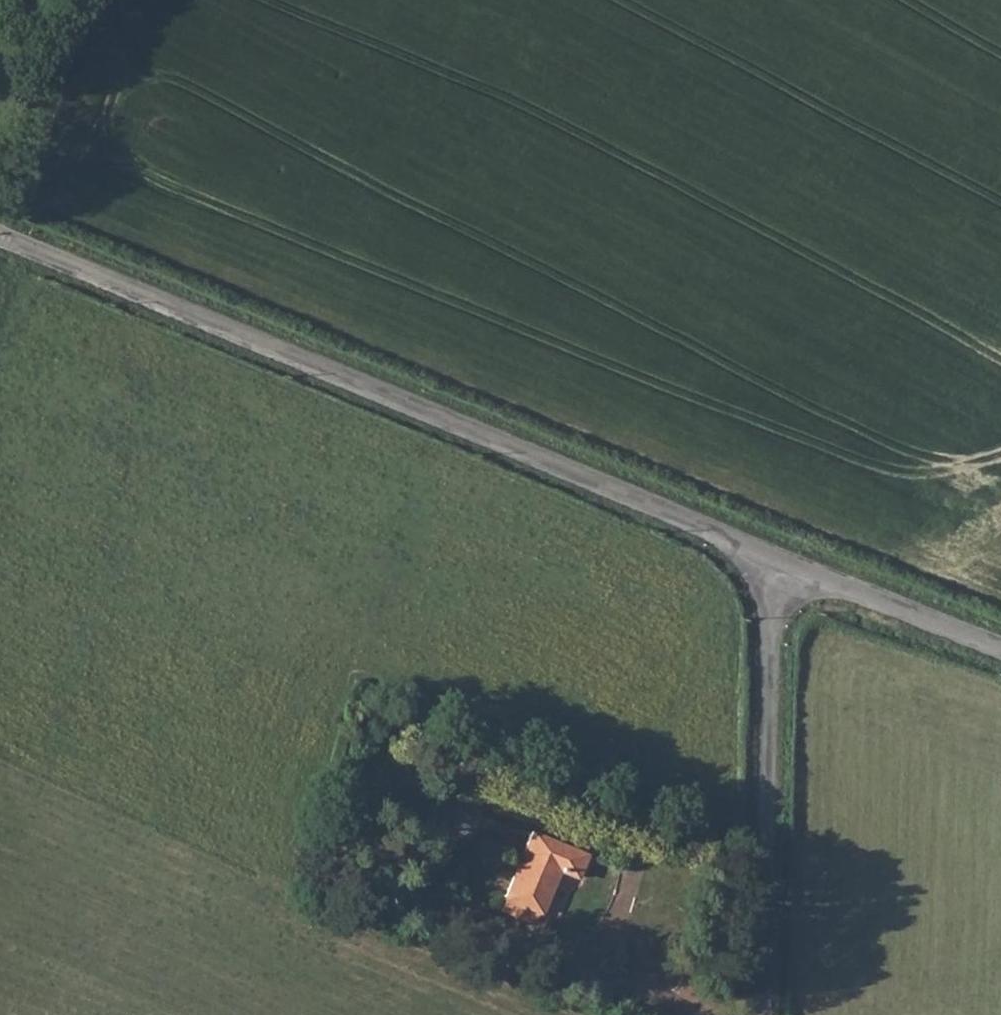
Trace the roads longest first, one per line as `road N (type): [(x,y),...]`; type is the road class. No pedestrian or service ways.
road 1 (unclassified): [(0,237),(773,554)]
road 2 (unclassified): [(766,1014),(773,554)]
road 3 (unclassified): [(773,554),(1000,649)]

